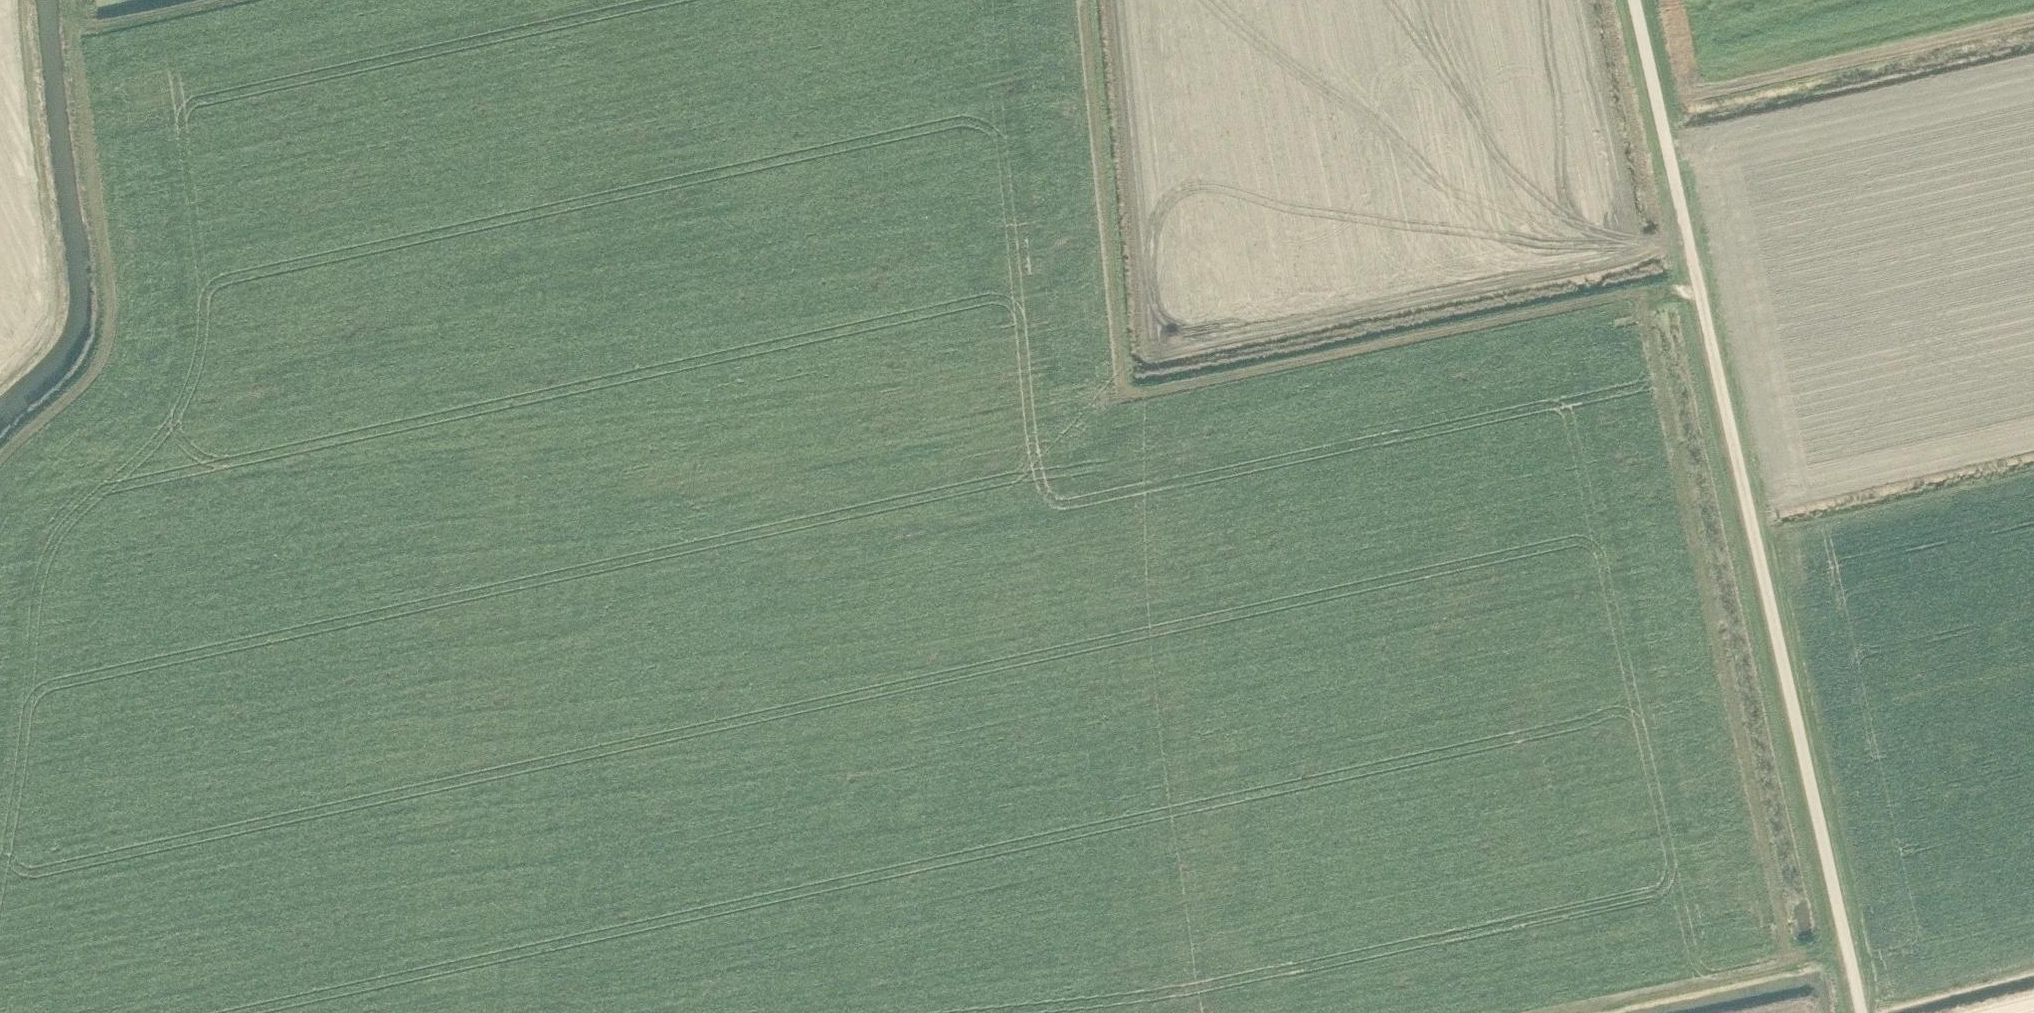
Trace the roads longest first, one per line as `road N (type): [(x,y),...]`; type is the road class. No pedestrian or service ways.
road 1 (unclassified): [(1862,1012),(1634,0)]

